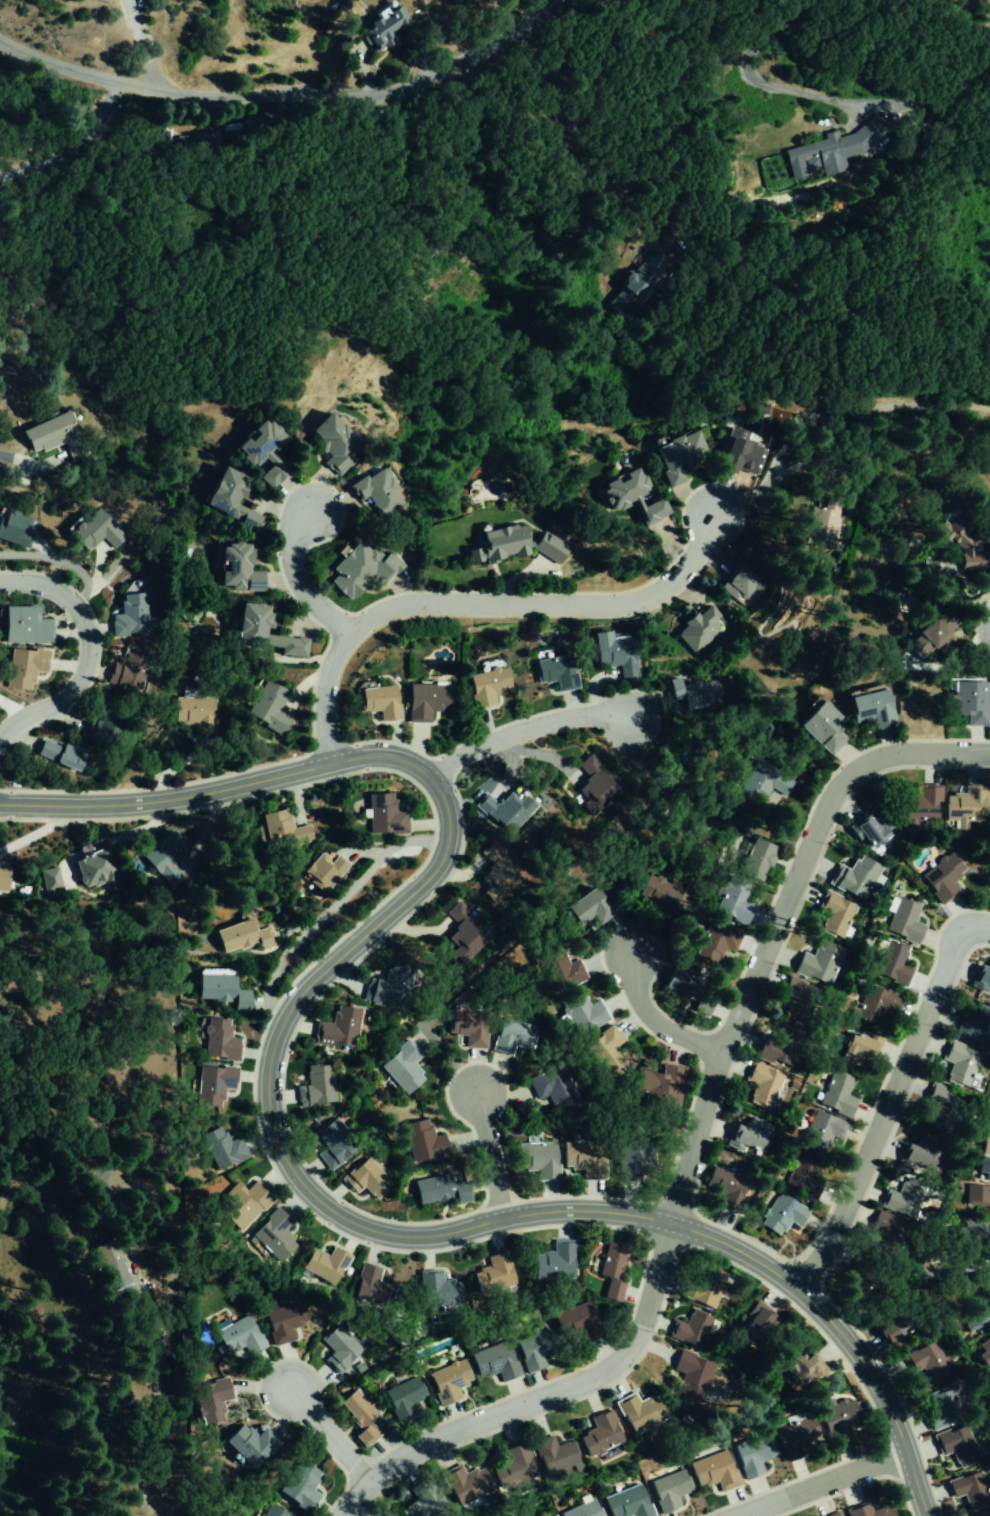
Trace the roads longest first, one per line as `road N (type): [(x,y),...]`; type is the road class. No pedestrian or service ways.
road 1 (residential): [(0,804),(192,795),(368,758),(414,766),(443,803),(445,850),(432,872),(284,1015),(264,1076),(271,1132),(288,1169),(343,1221),(378,1235),(447,1234),(540,1212),(611,1214),(695,1234),(760,1266),(830,1323),(862,1365),(888,1412),(924,1515)]
road 2 (residential): [(989,755),(897,754),(867,762),(830,790),(717,1053),(667,1225)]
road 3 (residential): [(545,0),(502,46),(368,88),(167,90),(47,63),(0,34)]
road 4 (residential): [(328,764),(328,680),(356,627),(414,602),(647,597),(687,563),(711,515)]
road 5 (residential): [(667,1225),(638,1330),(617,1359),(590,1379),(419,1444),(366,1483),(342,1515)]
road 6 (residential): [(989,931),(954,944),(839,1218),(794,1289)]
road 7 (residential): [(0,581),(44,586),(68,600),(87,641),(87,660),(65,697),(0,732)]
road 8 (residential): [(429,782),(452,759),(496,737),(586,717),(627,718)]
road 9 (residential): [(900,1451),(724,1515)]
road 10 (residential): [(349,636),(298,586),(289,557),(309,510)]
road 11 (residential): [(717,1053),(645,1016),(629,956)]
road 12 (residential): [(498,1221),(474,1094)]
road 13 (residential): [(366,1483),(288,1390)]

